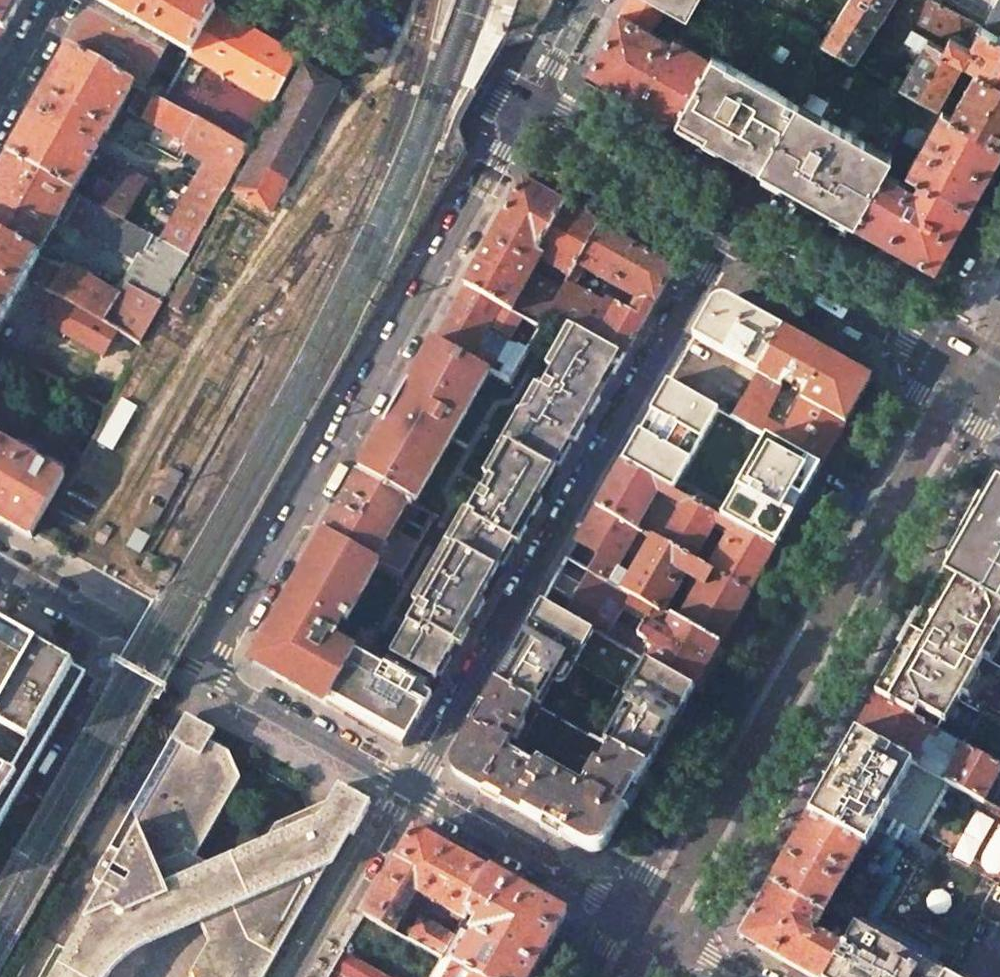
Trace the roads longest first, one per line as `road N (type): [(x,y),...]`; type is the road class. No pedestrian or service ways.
road 1 (residential): [(406,789),(429,763),(731,226)]
road 2 (unclassified): [(209,674),(528,109)]
road 3 (tertiary): [(943,346),(626,906)]
road 4 (tertiary): [(680,942),(999,387)]
road 5 (unclassified): [(406,789),(626,906)]
road 6 (tertiary): [(731,226),(943,346)]
road 7 (unclassified): [(0,556),(209,674)]
road 8 (tertiary): [(528,109),(731,226)]
road 9 (unclassified): [(209,674),(406,789)]
road 10 (tertiary): [(335,0),(528,109)]
road 11 (residential): [(295,976),(406,789)]
road 12 (unclassified): [(528,109),(589,0)]

